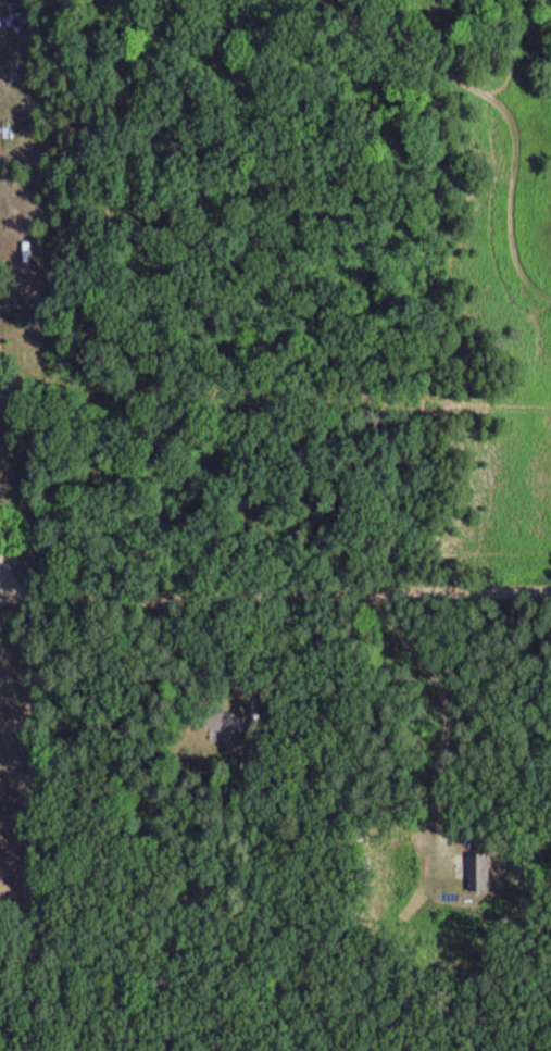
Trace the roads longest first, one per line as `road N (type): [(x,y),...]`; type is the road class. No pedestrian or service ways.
road 1 (residential): [(550,589),(5,585)]

